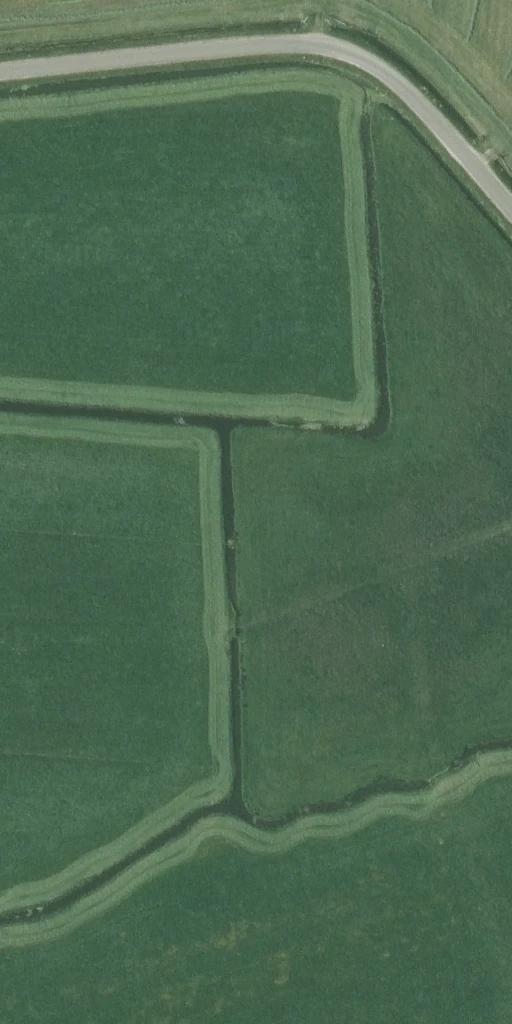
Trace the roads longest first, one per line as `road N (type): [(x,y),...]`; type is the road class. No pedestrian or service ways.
road 1 (unclassified): [(511,216),(382,72),(344,54),(291,46),(0,74)]

